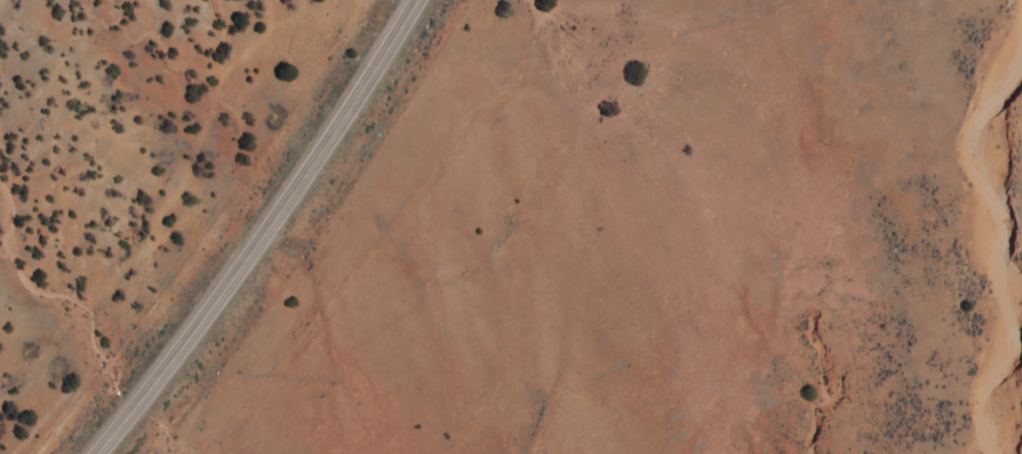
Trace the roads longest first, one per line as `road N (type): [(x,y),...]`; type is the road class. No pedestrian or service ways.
road 1 (primary): [(92,453),(159,372),(414,0)]
road 2 (track): [(1021,183),(1015,57),(1003,0)]

